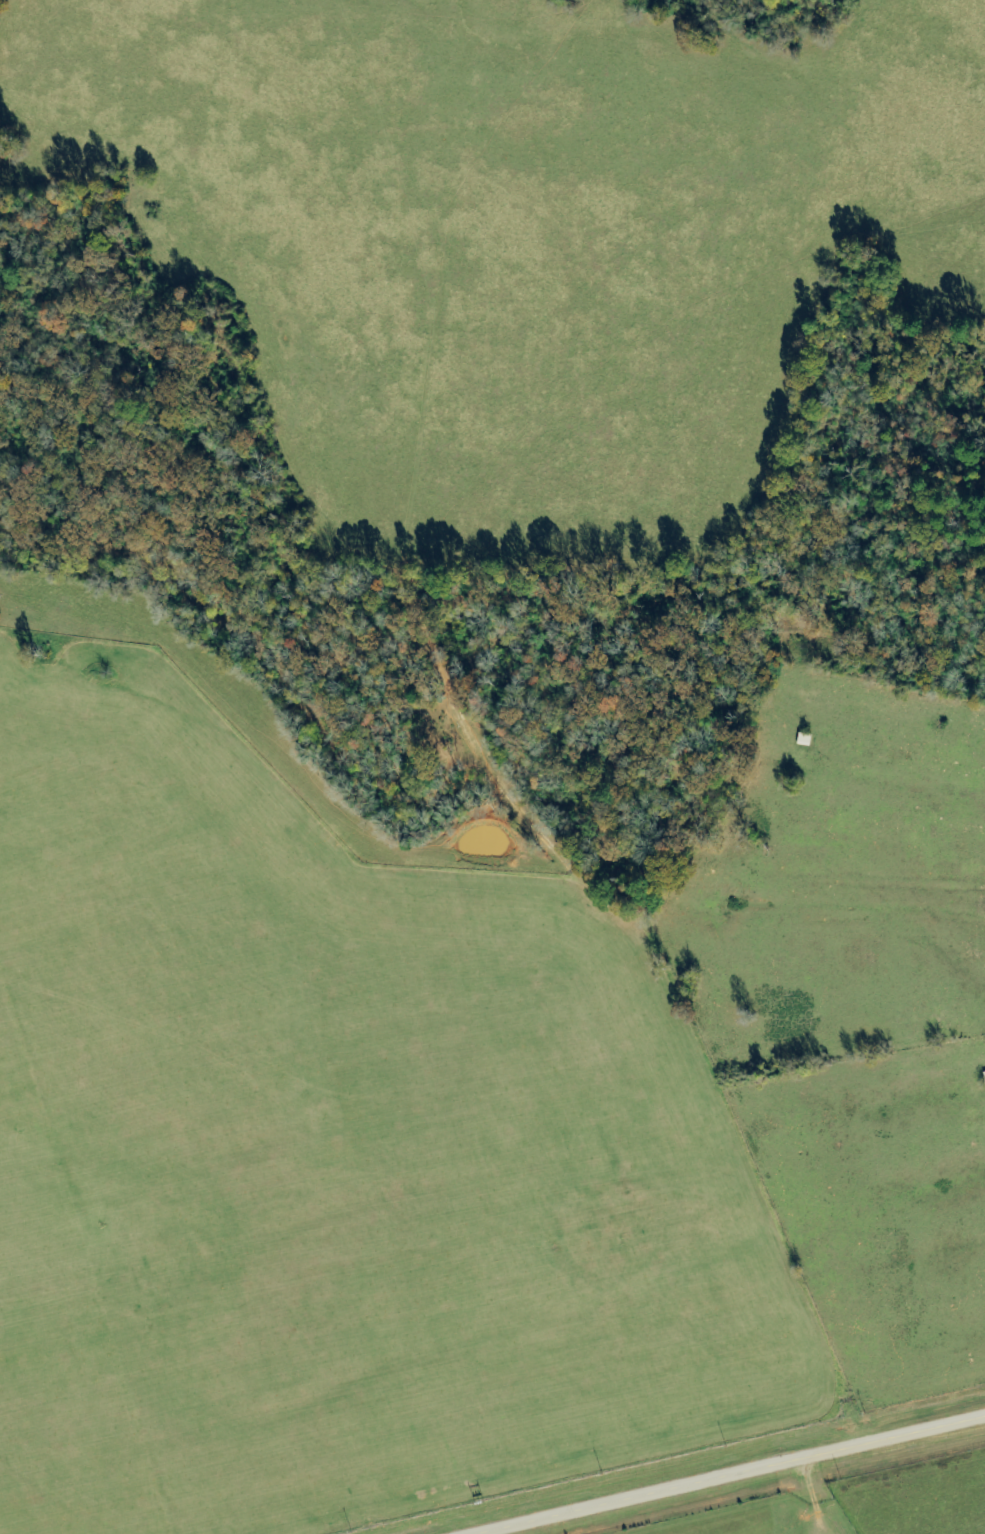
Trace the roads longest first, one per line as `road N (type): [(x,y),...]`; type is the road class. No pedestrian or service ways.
road 1 (tertiary): [(479,1533),(984,1416)]

